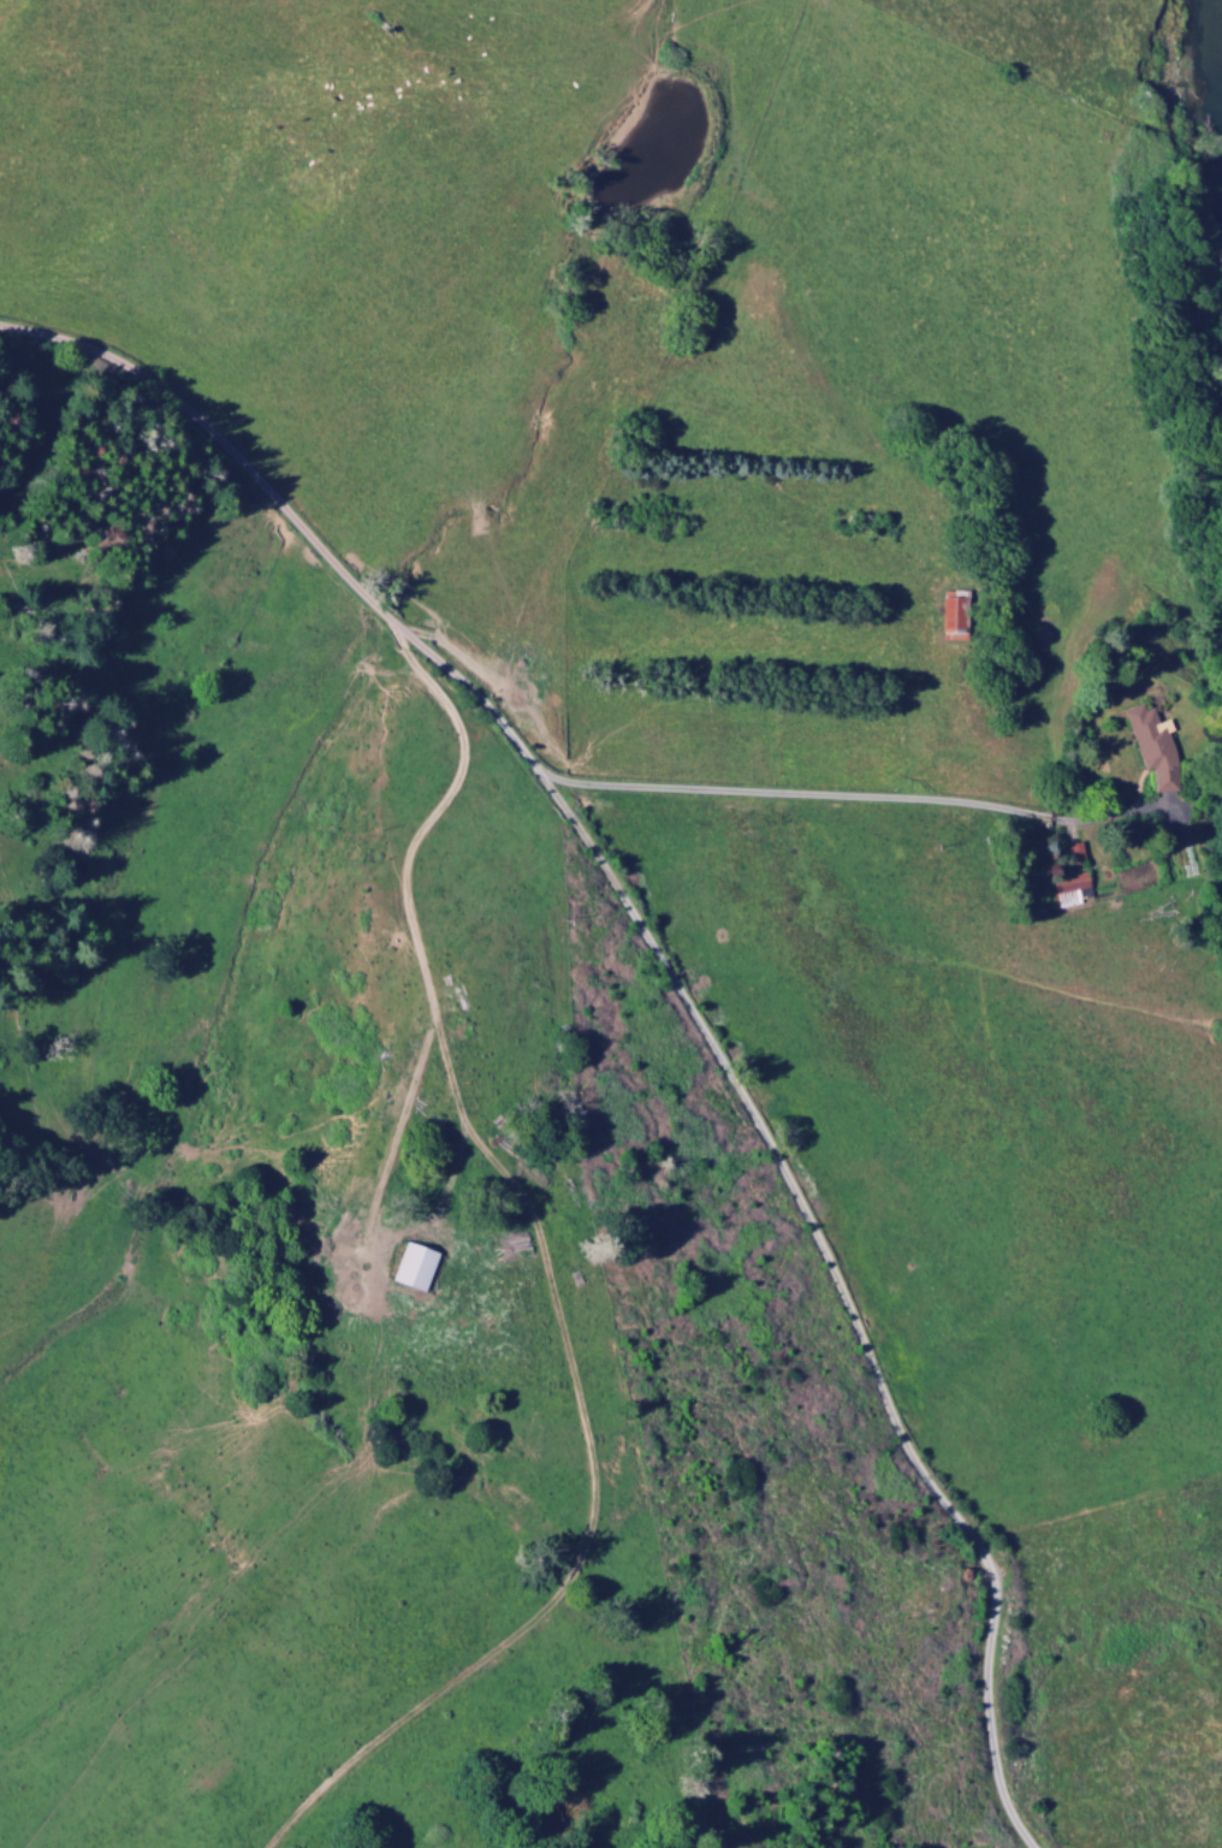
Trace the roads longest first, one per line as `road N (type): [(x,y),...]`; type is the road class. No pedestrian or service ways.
road 1 (track): [(388,621),(414,673),(450,718),(458,747),(456,770),(402,861),(404,920),(461,1124),(532,1222),(585,1447),(588,1510),(577,1554),(545,1604),(351,1757),(264,1847)]
road 2 (residential): [(538,777),(759,1130),(901,1444),(975,1560),(987,1613),(978,1674),(986,1766),(997,1803),(1025,1847)]
road 3 (residential): [(538,777),(488,712),(368,604),(173,399),(94,351),(0,325)]

